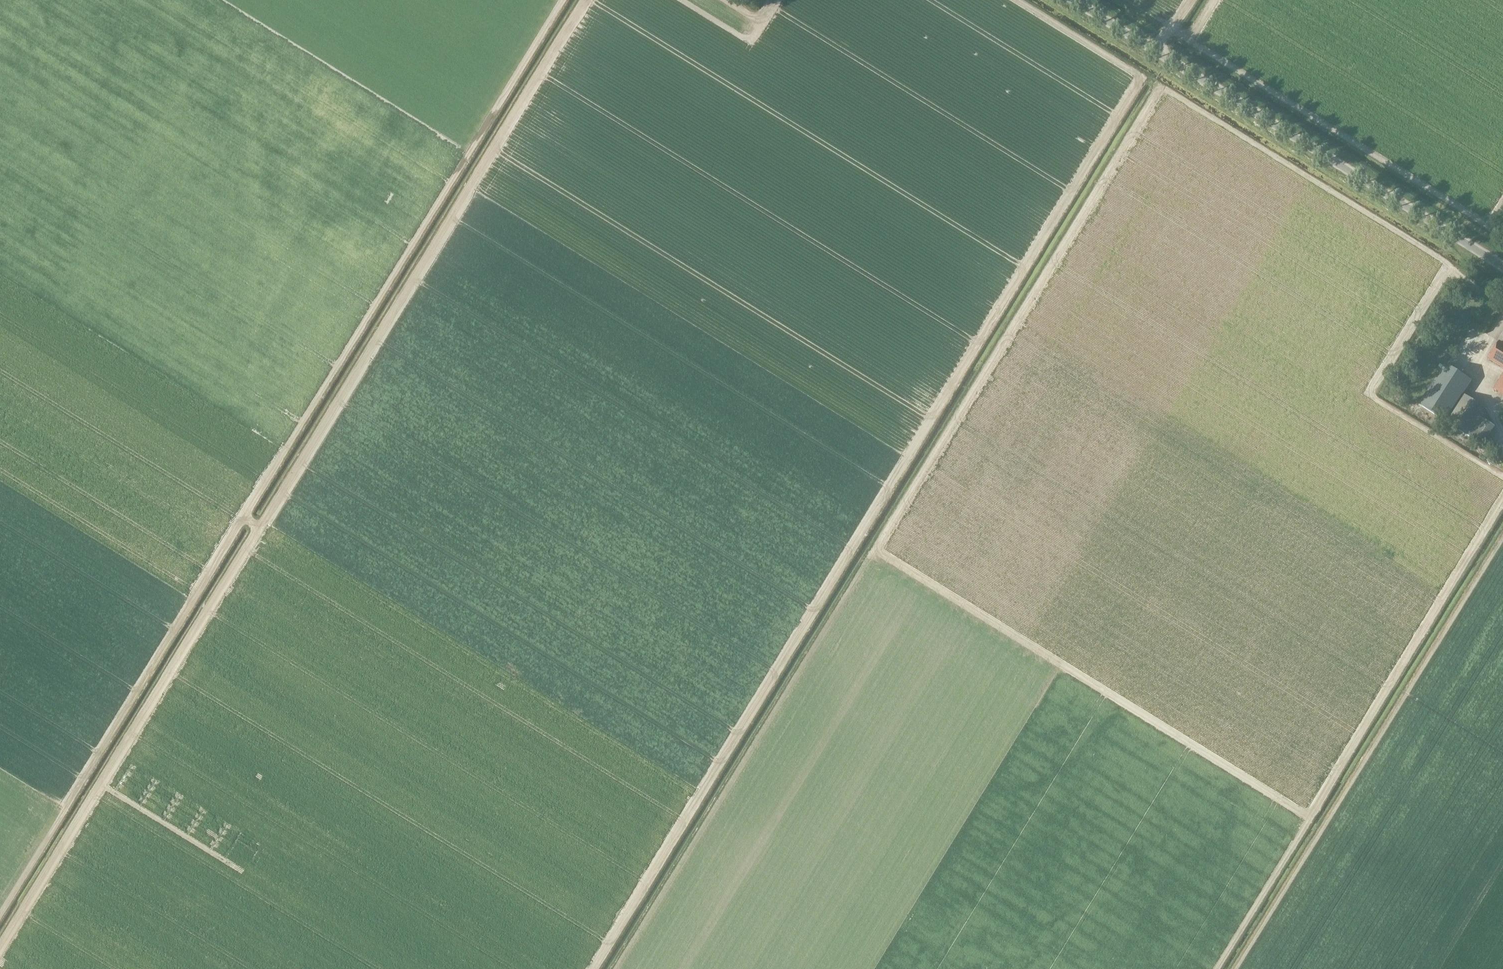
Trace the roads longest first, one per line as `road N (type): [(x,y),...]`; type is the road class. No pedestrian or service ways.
road 1 (unclassified): [(1502,266),(1072,0)]

